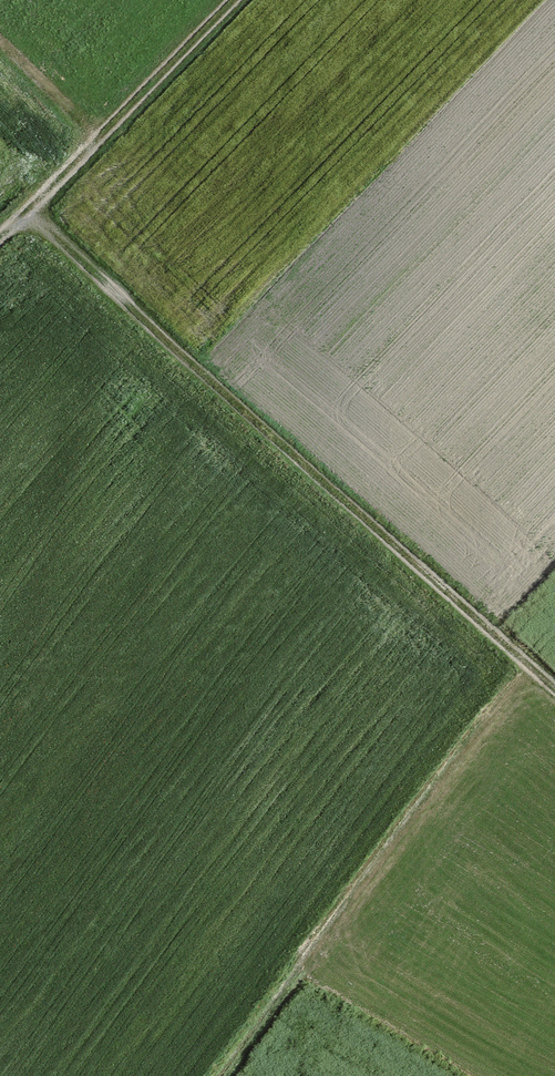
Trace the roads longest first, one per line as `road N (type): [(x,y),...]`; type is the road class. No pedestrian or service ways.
road 1 (track): [(25,204),(554,705)]
road 2 (track): [(233,1075),(528,680)]
road 3 (track): [(0,230),(235,0)]

